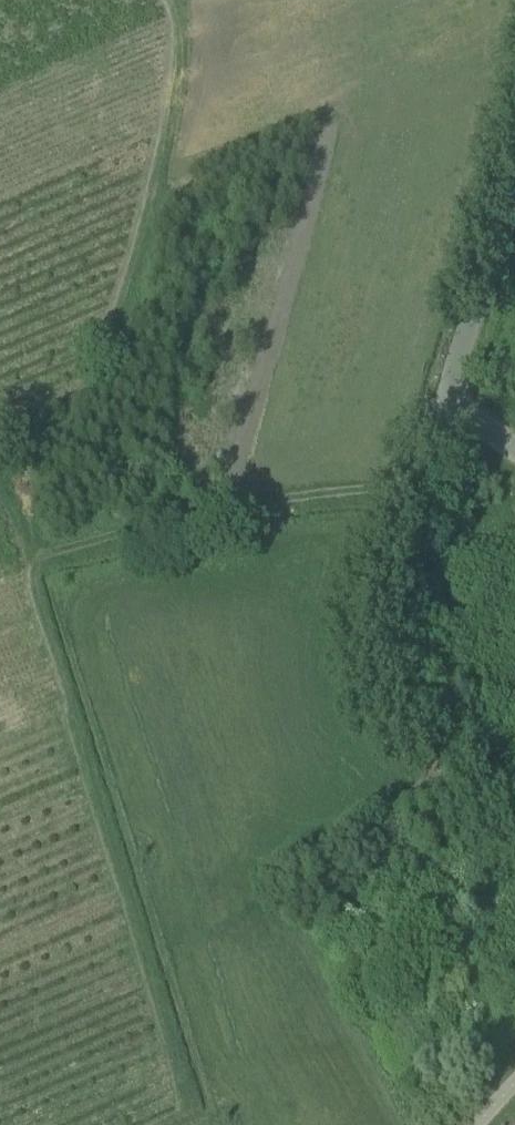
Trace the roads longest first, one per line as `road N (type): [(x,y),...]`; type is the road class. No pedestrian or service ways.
road 1 (track): [(514,843),(376,706),(369,657),(375,610),(442,392)]
road 2 (track): [(36,554),(271,500),(412,490)]
road 3 (unclassified): [(442,392),(514,167)]

